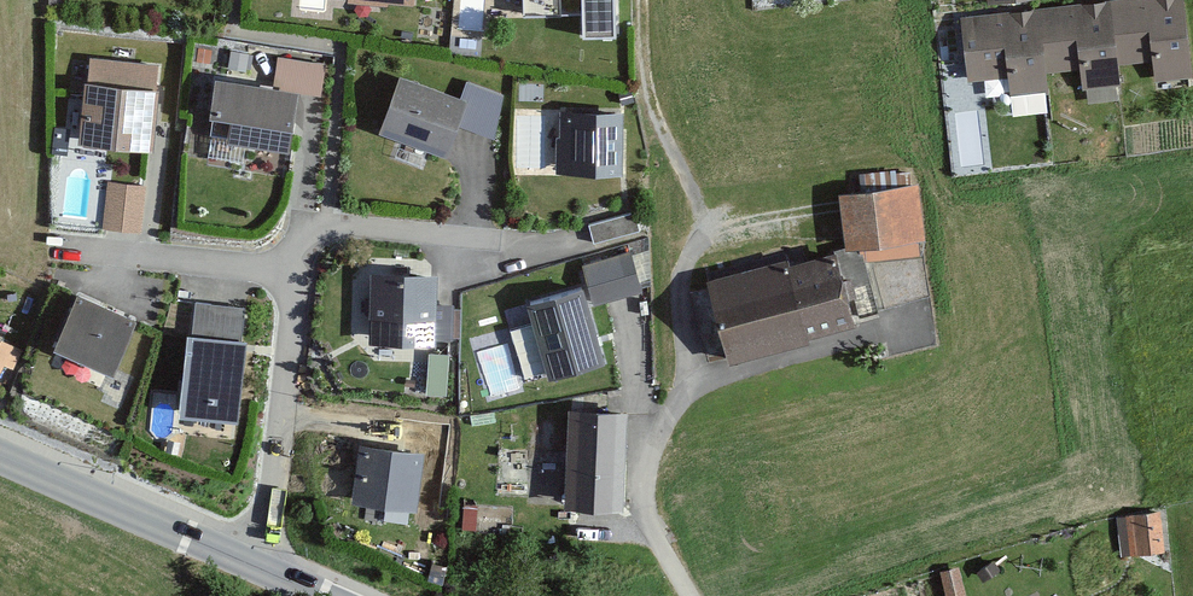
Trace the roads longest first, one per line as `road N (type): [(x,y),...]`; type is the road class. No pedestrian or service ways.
road 1 (track): [(672,409),(682,372),(682,260),(705,225),(641,93),(633,0)]
road 2 (residential): [(256,562),(290,274)]
road 3 (tertiary): [(0,452),(256,562)]
road 4 (residential): [(290,274),(289,247),(302,227),(463,239)]
road 5 (residential): [(290,274),(81,253)]

